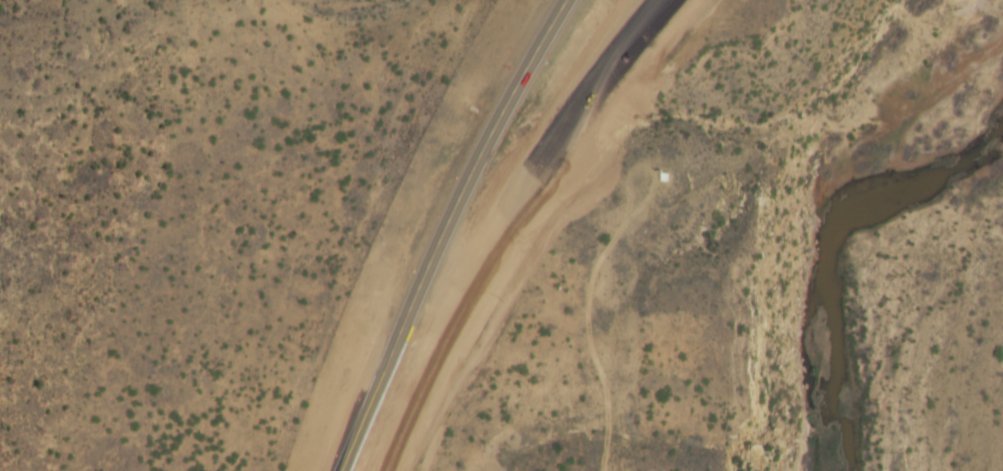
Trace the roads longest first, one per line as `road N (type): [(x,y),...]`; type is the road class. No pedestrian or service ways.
road 1 (trunk): [(362,470),(421,310),(483,177),(583,0)]
road 2 (trunk): [(681,0),(418,318)]

